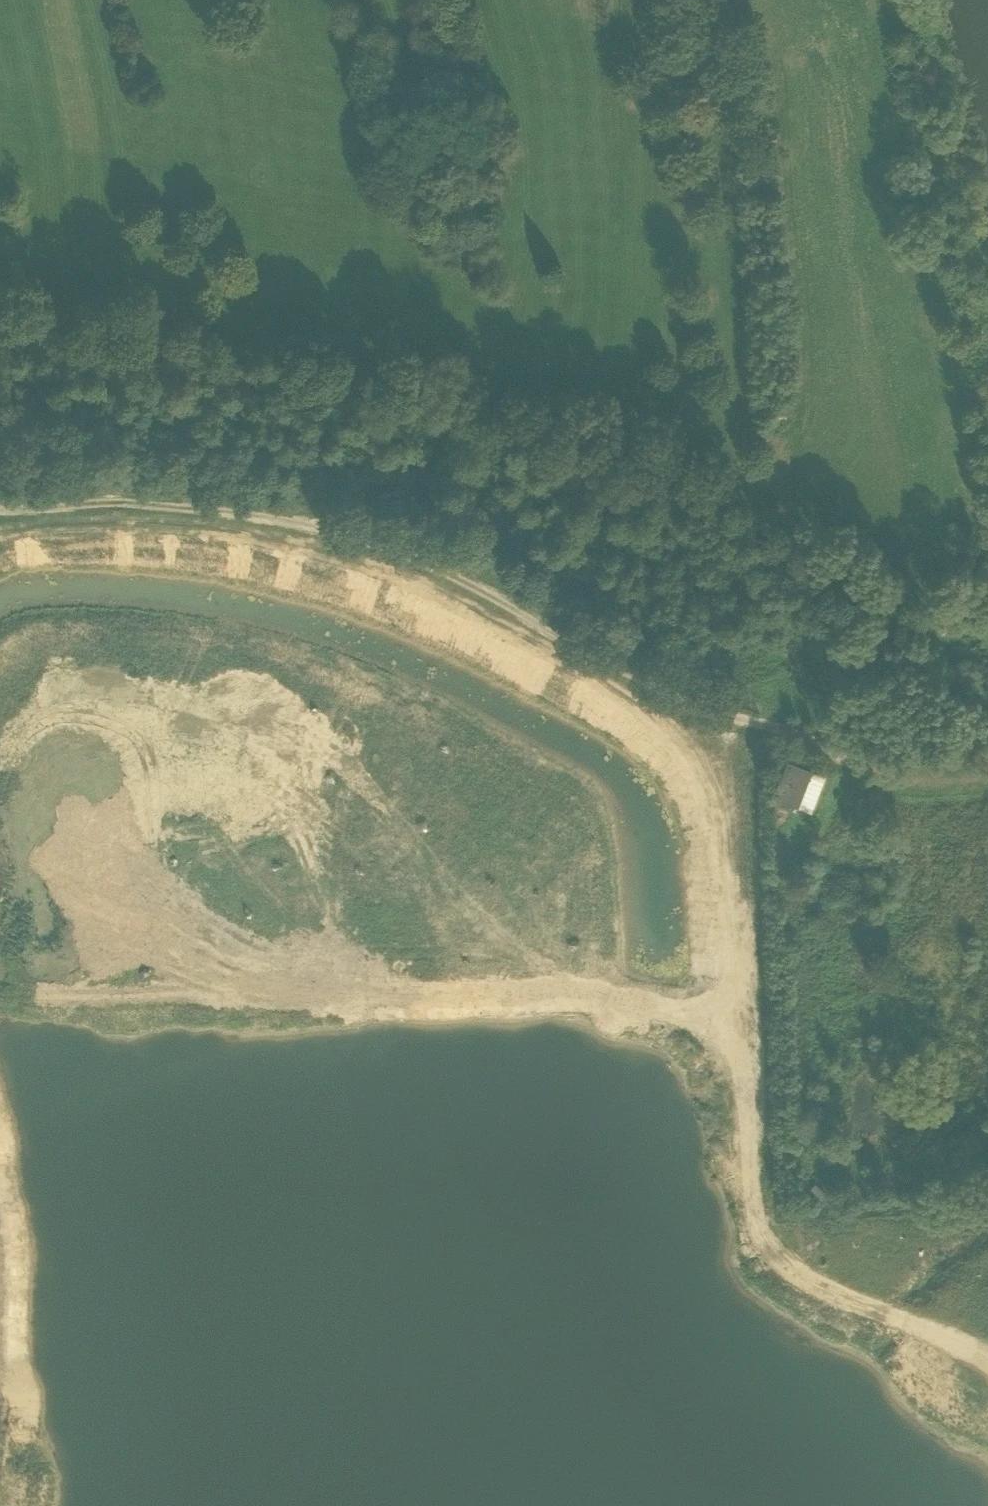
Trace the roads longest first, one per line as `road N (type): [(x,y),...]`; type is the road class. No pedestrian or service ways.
road 1 (track): [(0,505),(223,503),(316,522),(431,562),(587,652),(694,702),(906,781),(987,775)]
road 2 (track): [(0,293),(152,308),(564,397),(591,383),(610,355),(615,0)]

